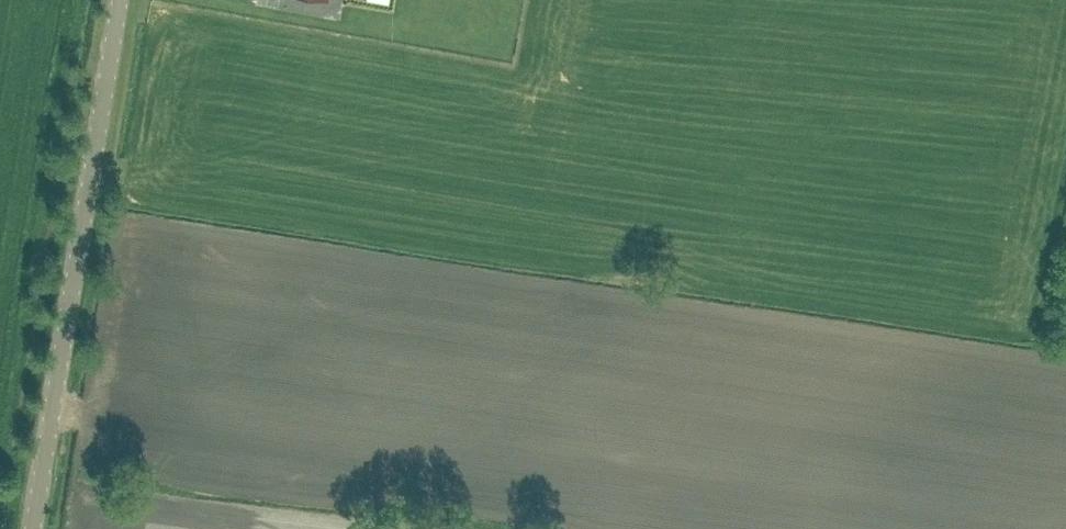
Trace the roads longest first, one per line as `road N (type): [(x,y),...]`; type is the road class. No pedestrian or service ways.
road 1 (tertiary): [(32,528),(118,0)]

